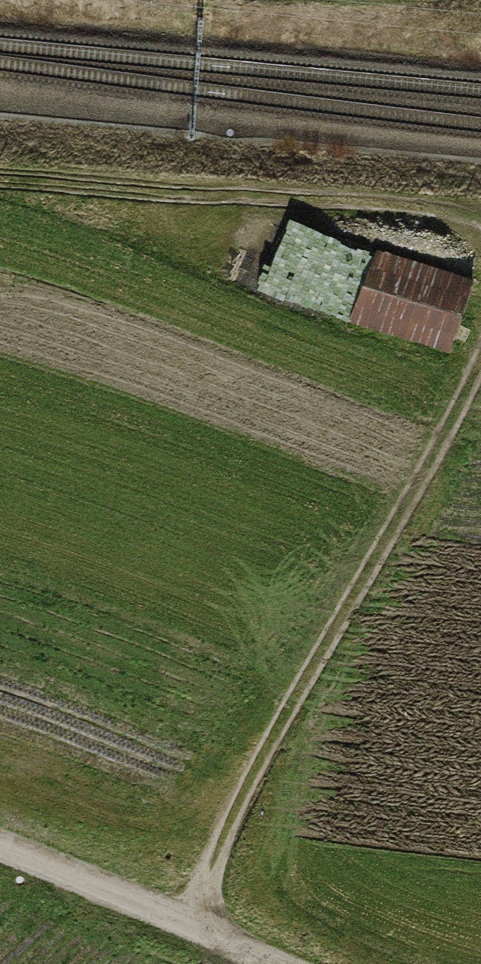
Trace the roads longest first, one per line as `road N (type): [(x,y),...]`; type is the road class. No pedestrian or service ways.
road 1 (track): [(199,917),(260,756),(480,374)]
road 2 (track): [(480,231),(342,198),(0,176)]
road 3 (track): [(0,838),(199,917),(290,963)]

